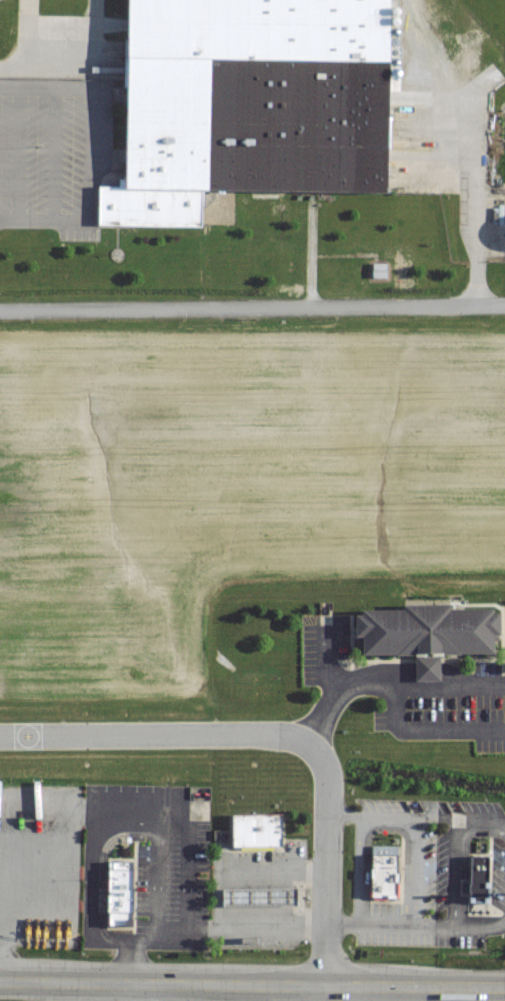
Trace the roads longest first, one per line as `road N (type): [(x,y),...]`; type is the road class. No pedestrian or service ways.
road 1 (residential): [(324,1000),(329,771),(304,742),(280,735),(0,737)]
road 2 (residential): [(0,311),(504,306)]
road 3 (primary): [(0,981),(504,986)]

